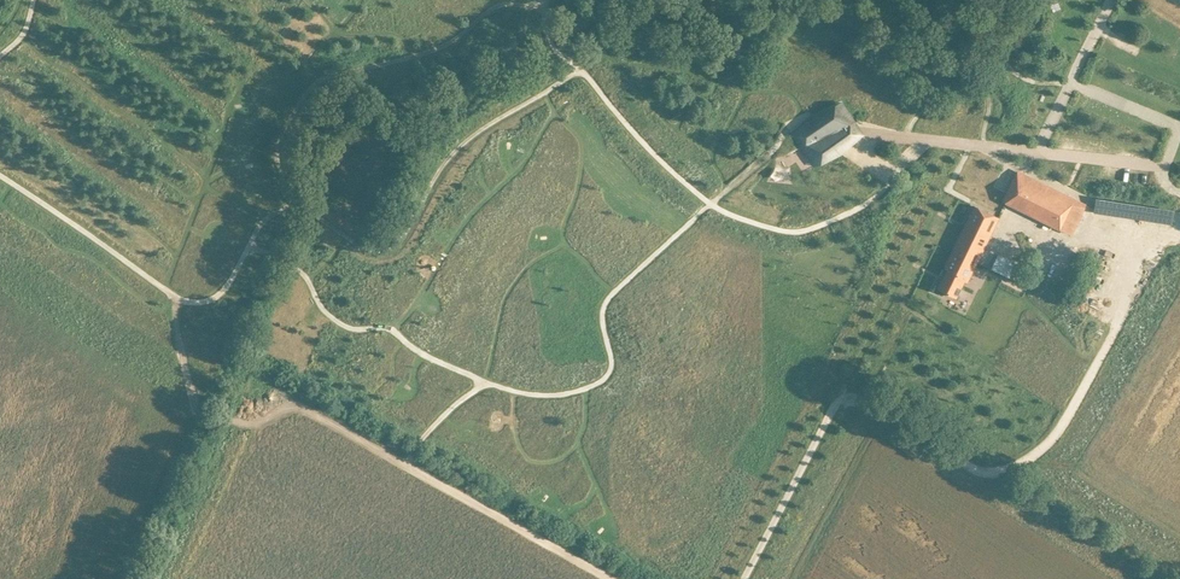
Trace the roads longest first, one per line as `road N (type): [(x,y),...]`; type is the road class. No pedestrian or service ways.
road 1 (track): [(1179,223),(1165,232),(1090,234),(1070,244),(1032,226)]

